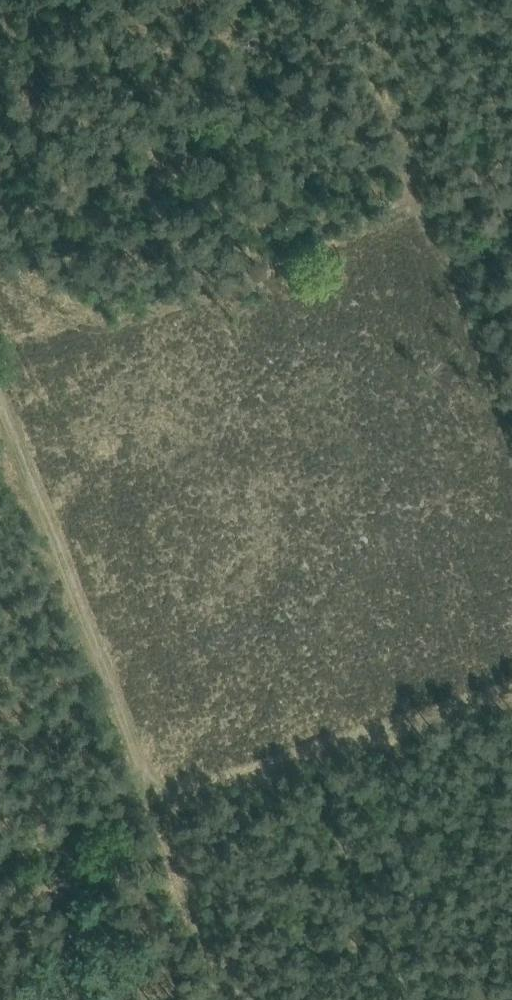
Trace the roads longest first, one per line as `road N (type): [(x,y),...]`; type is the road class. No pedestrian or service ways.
road 1 (track): [(511,462),(414,200),(0,369)]
road 2 (track): [(0,384),(157,804)]
road 3 (track): [(511,682),(157,804)]
road 4 (track): [(157,804),(231,999)]
road 5 (track): [(157,804),(0,856)]

